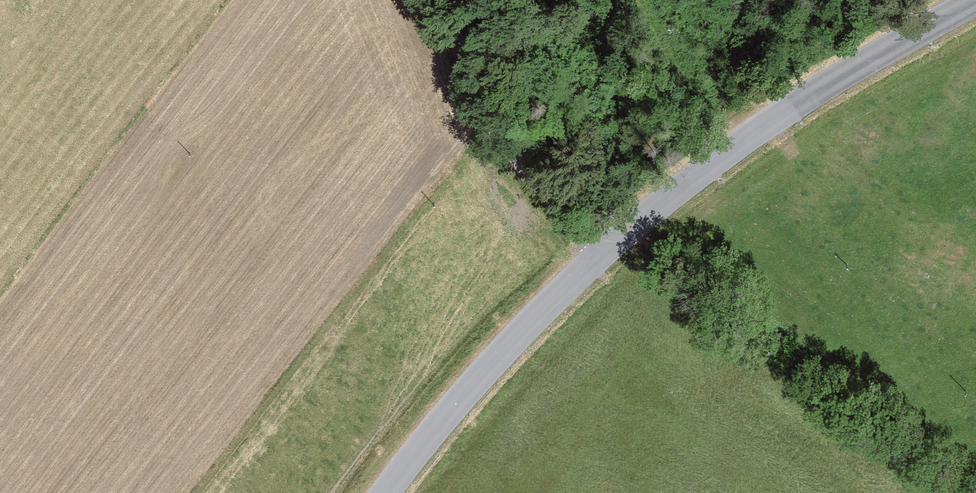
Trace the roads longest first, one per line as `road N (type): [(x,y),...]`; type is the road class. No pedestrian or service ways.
road 1 (tertiary): [(975,7),(842,81),(598,260),(388,492)]
road 2 (track): [(598,260),(494,123),(443,0)]

